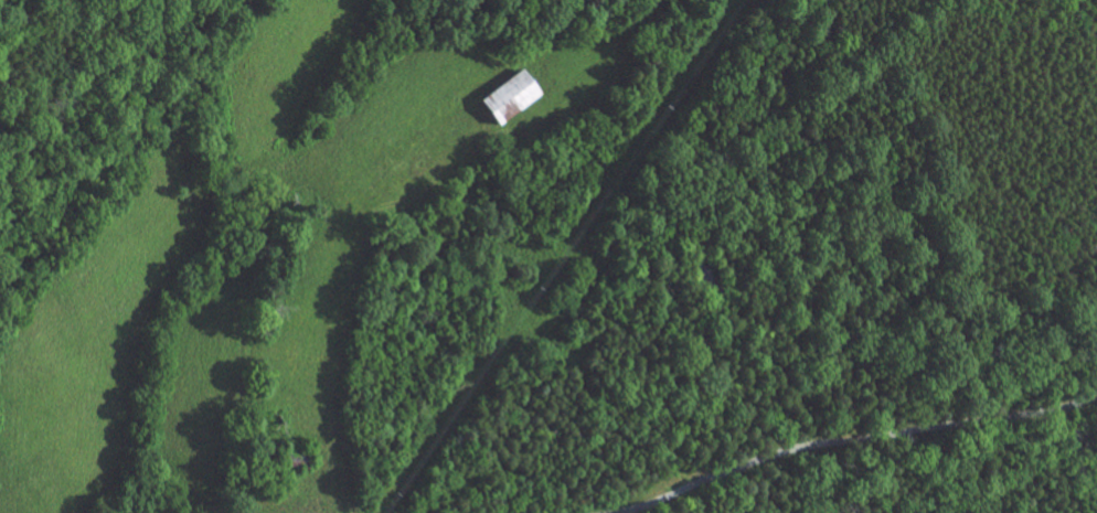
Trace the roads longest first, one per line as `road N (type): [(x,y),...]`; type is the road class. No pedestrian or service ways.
road 1 (residential): [(1096,398),(801,448),(616,512)]

